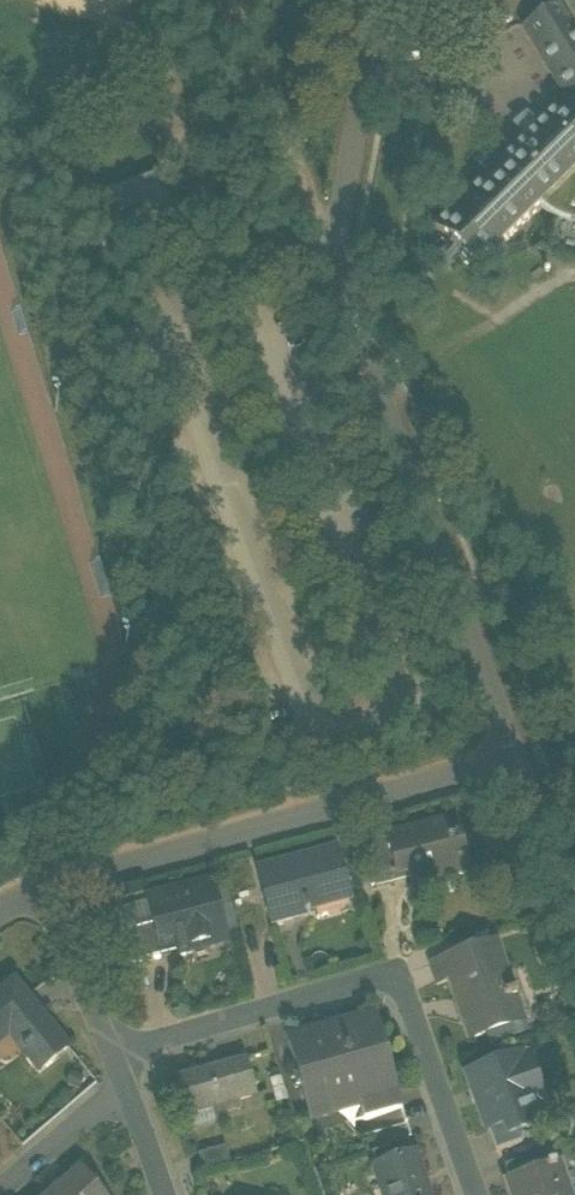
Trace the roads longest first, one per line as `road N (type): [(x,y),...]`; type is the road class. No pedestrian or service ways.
road 1 (residential): [(383,0),(330,252),(517,760)]
road 2 (residential): [(121,1054),(376,980),(409,1005),(475,1194)]
road 3 (residential): [(47,889),(517,760)]
road 4 (track): [(330,252),(231,0)]
road 5 (residential): [(47,889),(121,1054)]
road 6 (residential): [(132,1082),(0,1189)]
road 7 (residential): [(517,760),(574,910)]

